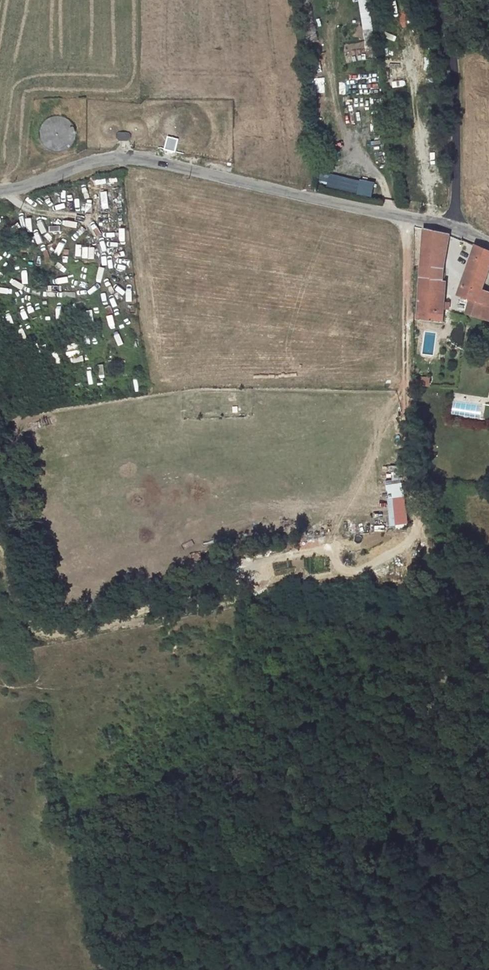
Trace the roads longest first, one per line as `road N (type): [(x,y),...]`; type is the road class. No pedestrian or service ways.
road 1 (unclassified): [(455,225),(127,158),(0,191)]
road 2 (track): [(424,969),(453,887),(473,765),(488,743)]
road 3 (unclassified): [(438,0),(454,51),(455,225)]

